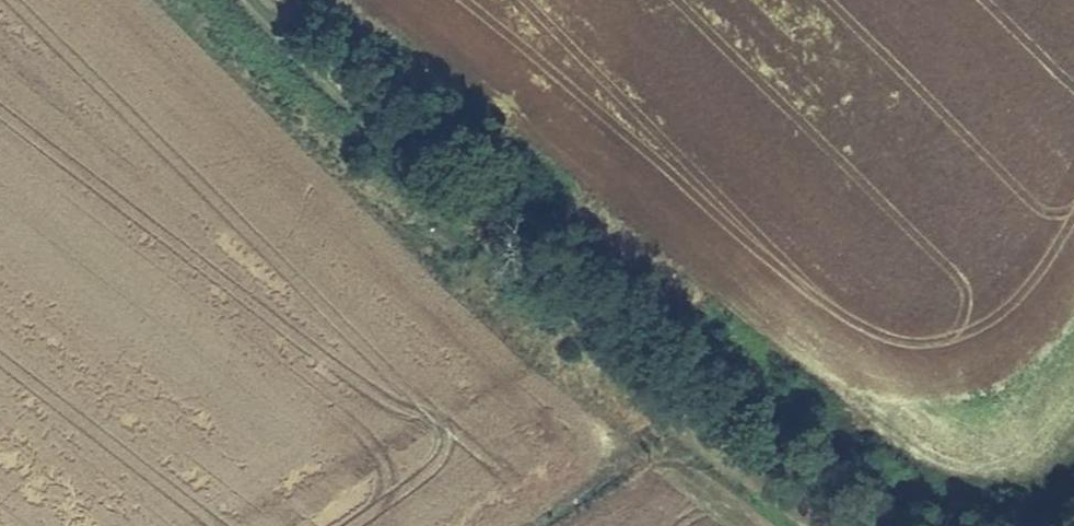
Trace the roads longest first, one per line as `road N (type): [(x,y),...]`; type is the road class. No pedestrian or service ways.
road 1 (track): [(349,0),(363,3),(862,420),(934,470),(1035,475),(1073,448)]
road 2 (track): [(803,525),(259,0)]

